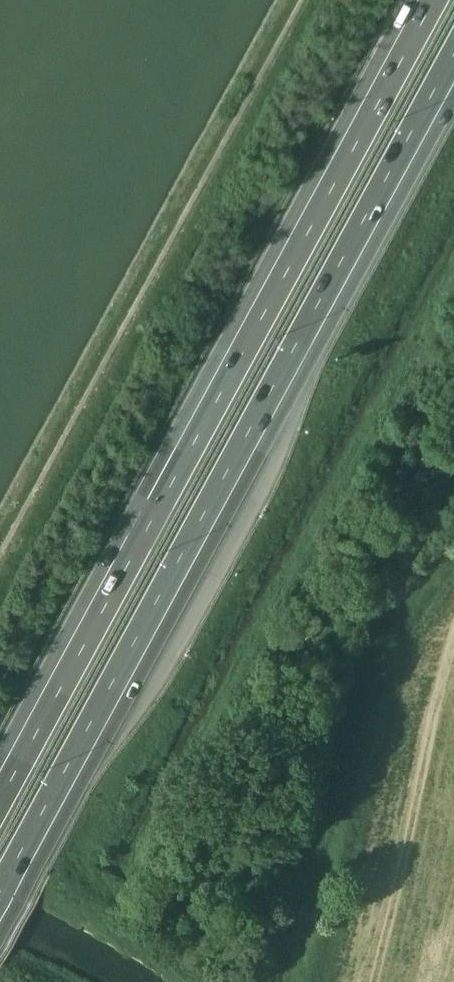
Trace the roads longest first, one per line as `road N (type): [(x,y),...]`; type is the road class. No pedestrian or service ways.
road 1 (motorway): [(0,904),(453,69)]
road 2 (motorway): [(427,0),(0,788)]

